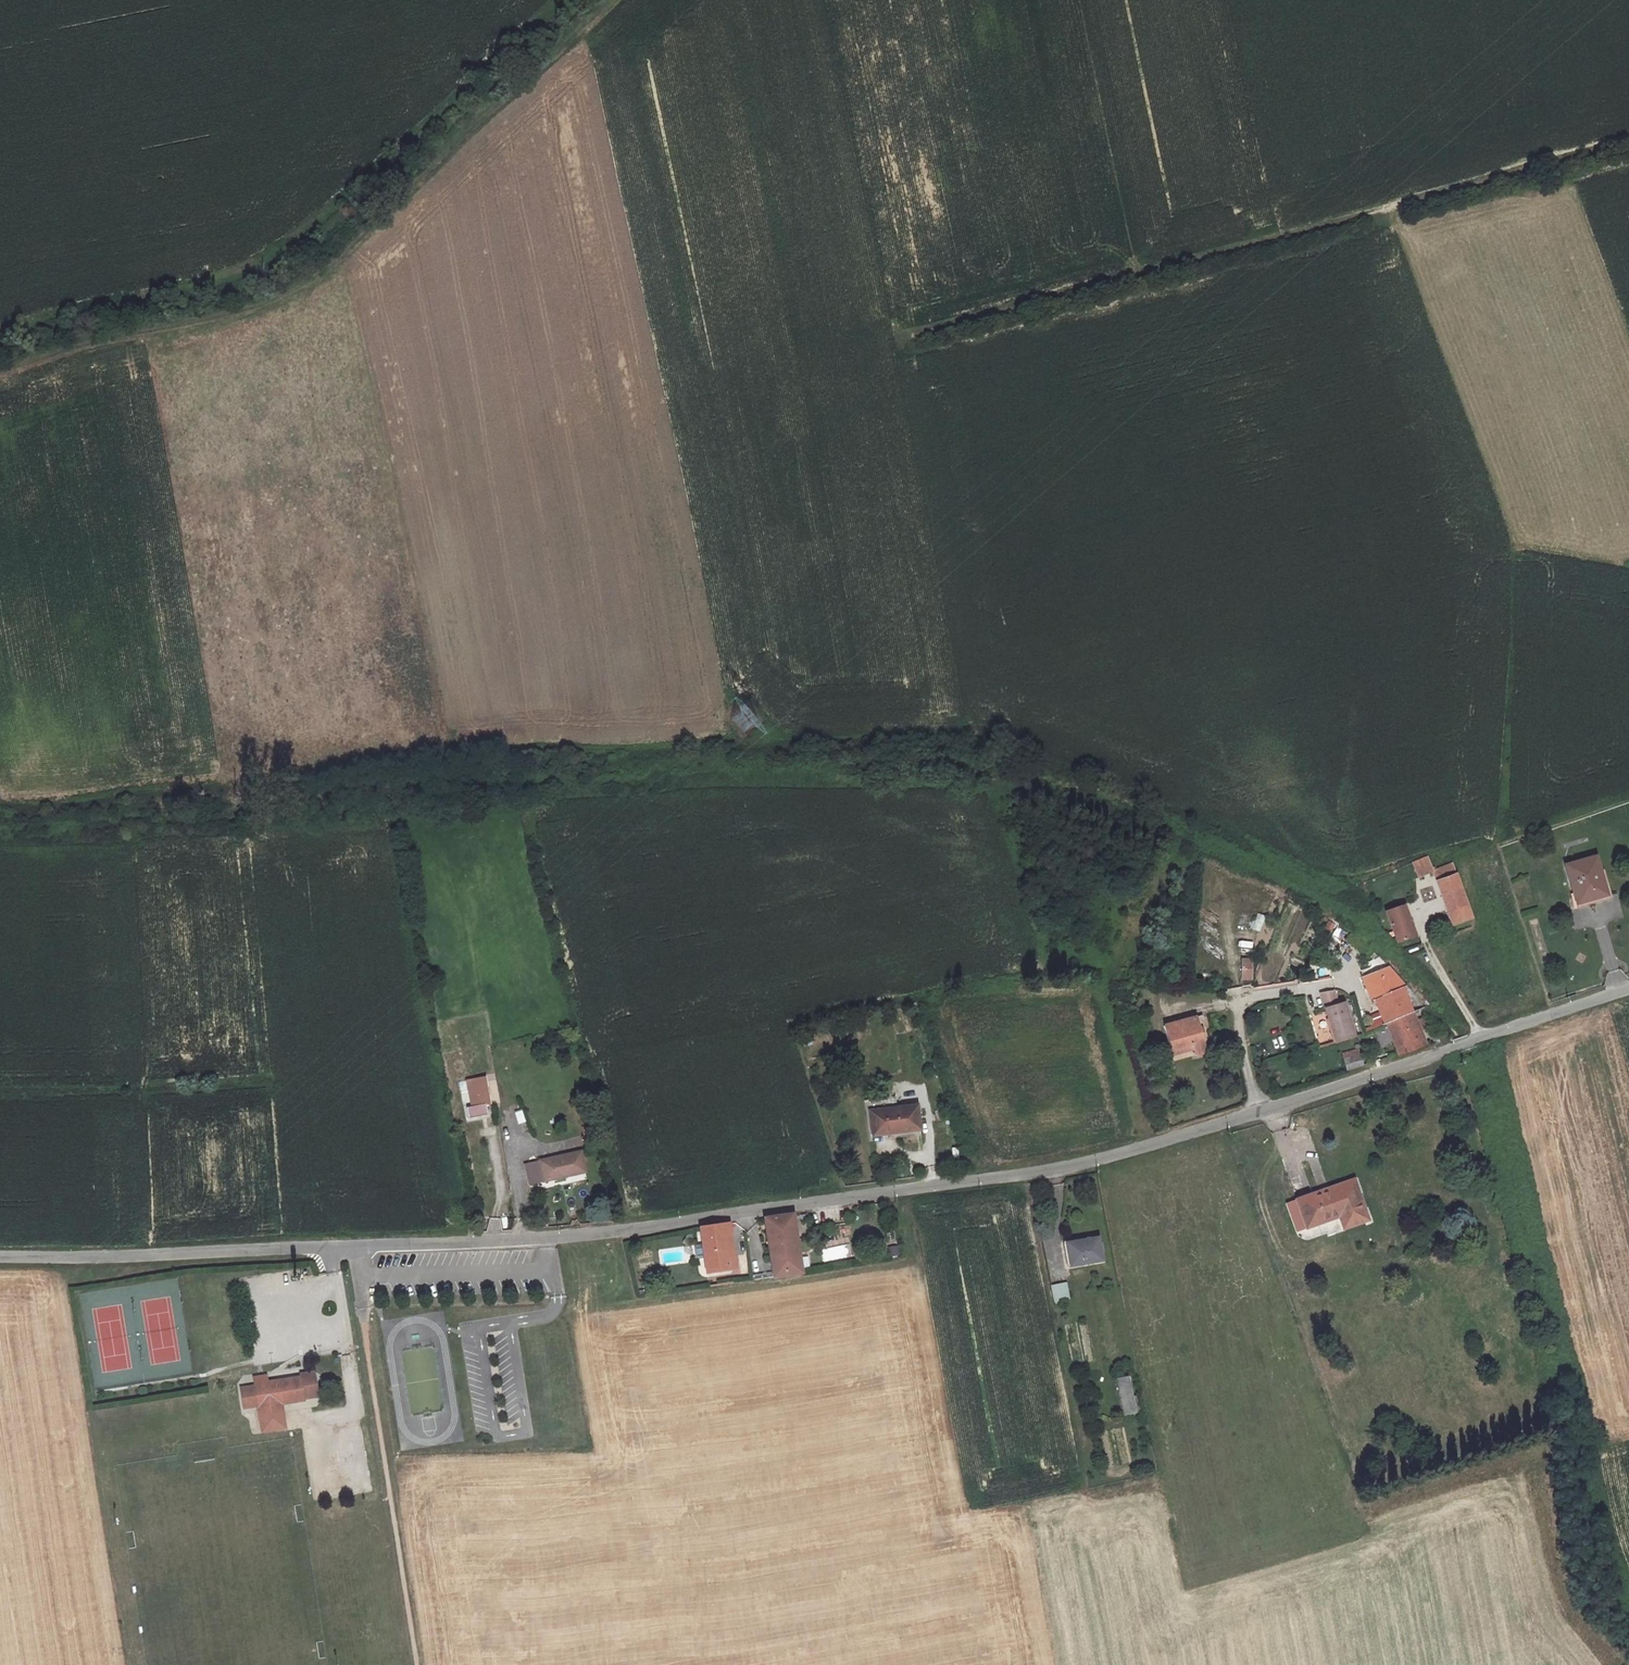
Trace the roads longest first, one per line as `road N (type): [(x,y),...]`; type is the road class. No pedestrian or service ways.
road 1 (unclassified): [(0,1256),(547,1238),(985,1180),(1078,1165),(1628,990)]
road 2 (track): [(1628,141),(898,338)]
road 3 (track): [(0,368),(228,314),(320,265),(596,12)]

